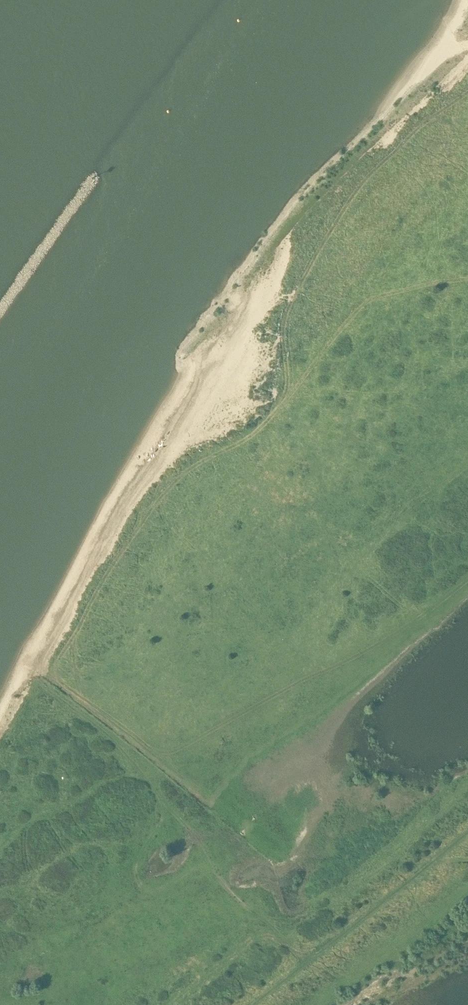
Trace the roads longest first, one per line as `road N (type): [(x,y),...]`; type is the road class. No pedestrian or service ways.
road 1 (track): [(467,577),(384,639),(218,727),(147,782),(237,895),(308,962)]
road 2 (track): [(467,831),(254,1004)]
road 3 (track): [(147,782),(34,678)]

